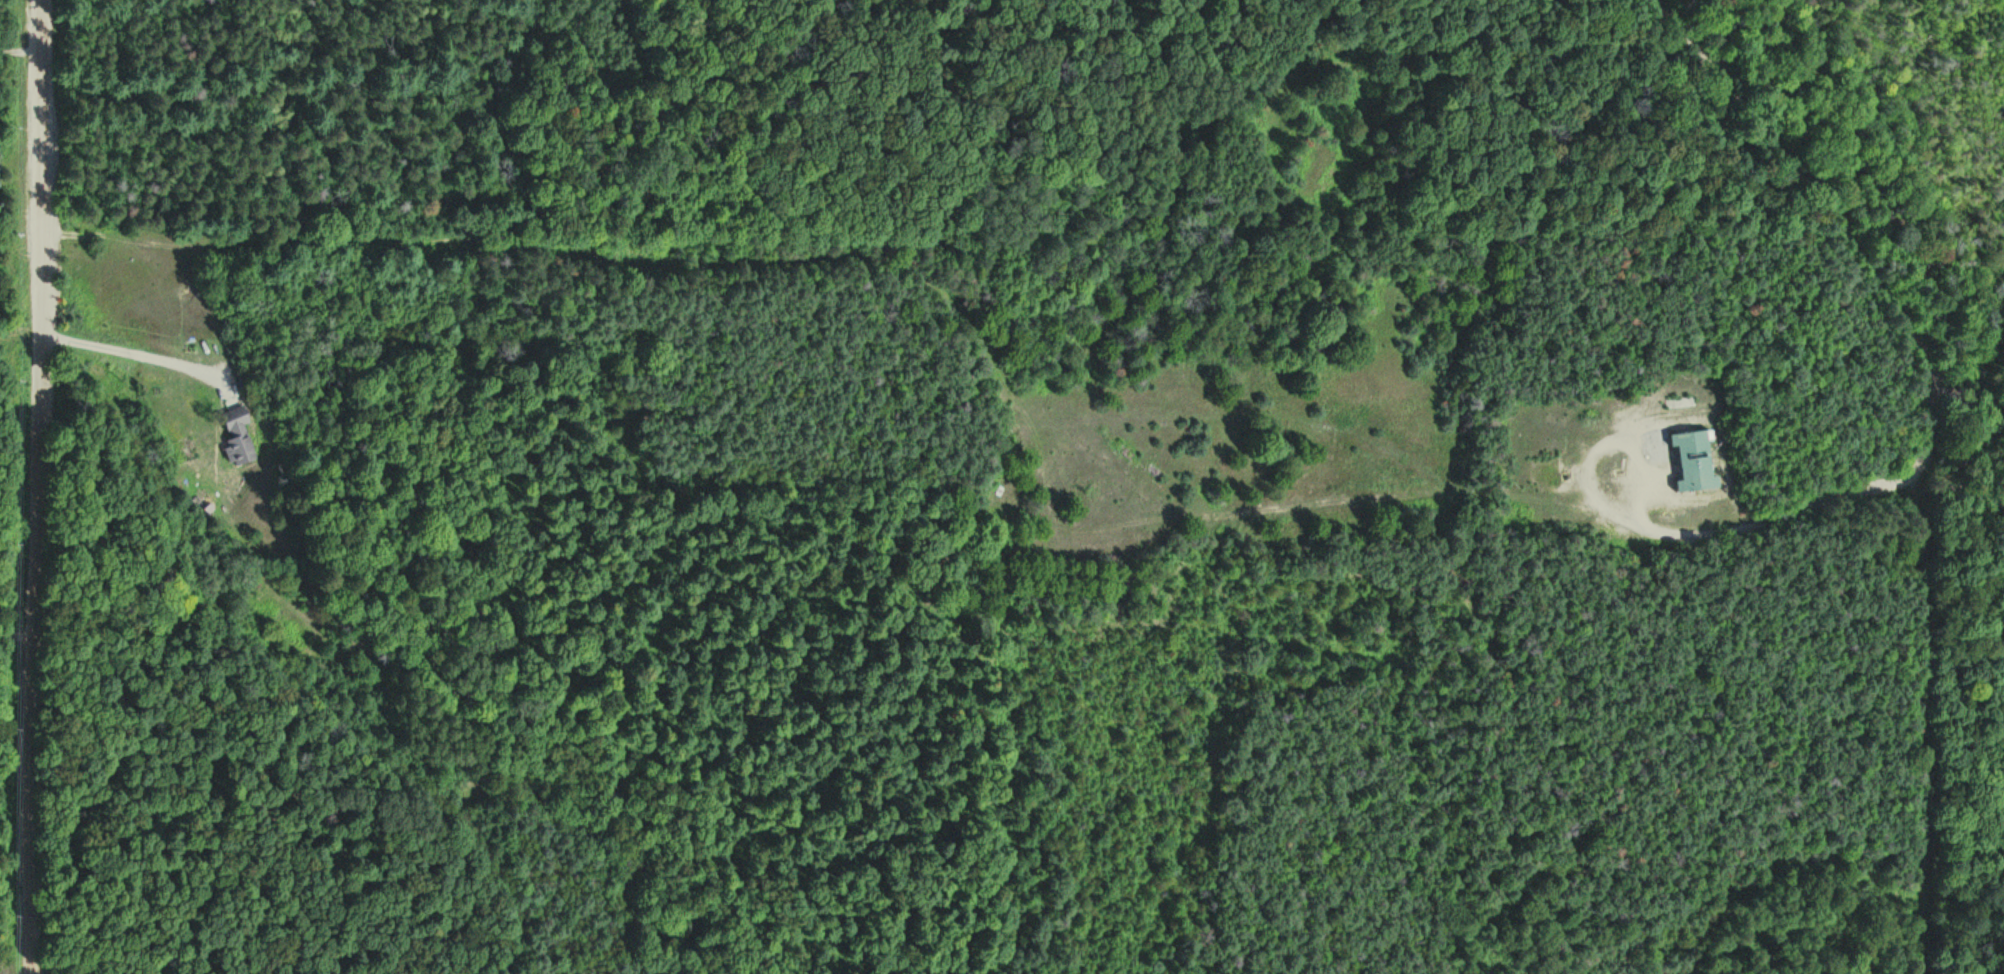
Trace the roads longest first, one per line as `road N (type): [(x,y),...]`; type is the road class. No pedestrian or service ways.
road 1 (residential): [(31,973),(23,738),(42,232),(36,0)]
road 2 (track): [(1652,0),(1868,261),(1935,370),(2003,451)]

